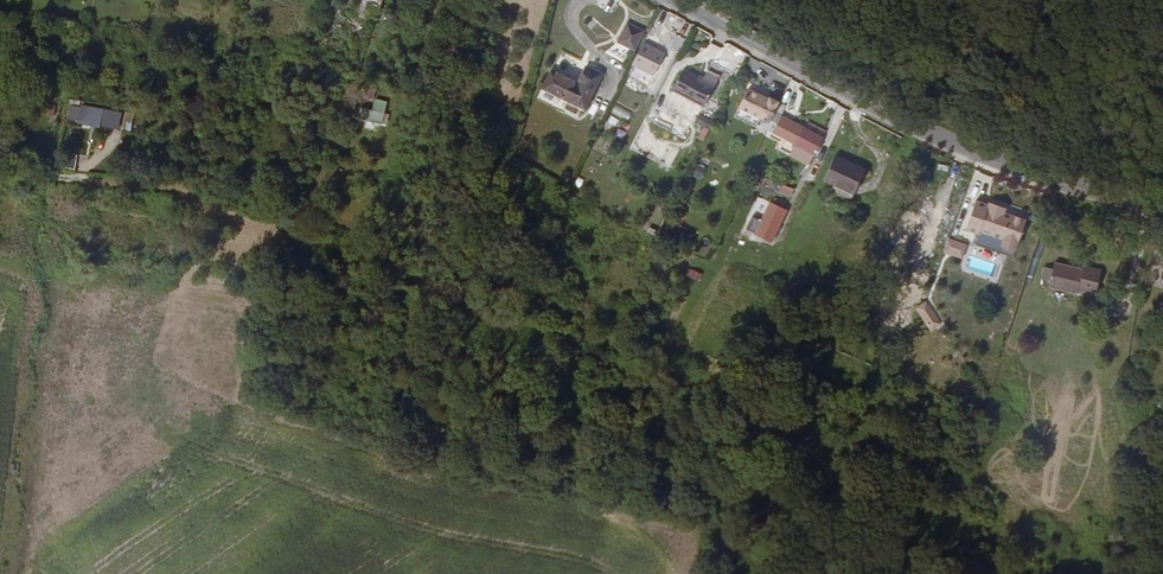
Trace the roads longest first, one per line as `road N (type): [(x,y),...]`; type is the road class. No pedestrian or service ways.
road 1 (track): [(186,191),(707,403),(702,573)]
road 2 (tertiary): [(1162,207),(1069,189),(933,139),(675,0)]

